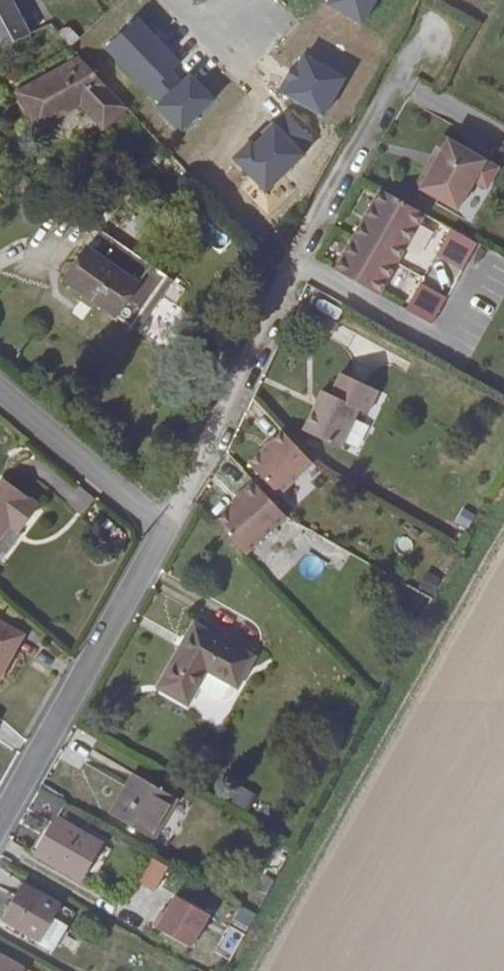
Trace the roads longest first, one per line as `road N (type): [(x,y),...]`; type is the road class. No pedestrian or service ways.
road 1 (residential): [(400,82),(159,533)]
road 2 (residential): [(159,533),(0,818)]
road 3 (residential): [(0,397),(159,533)]

